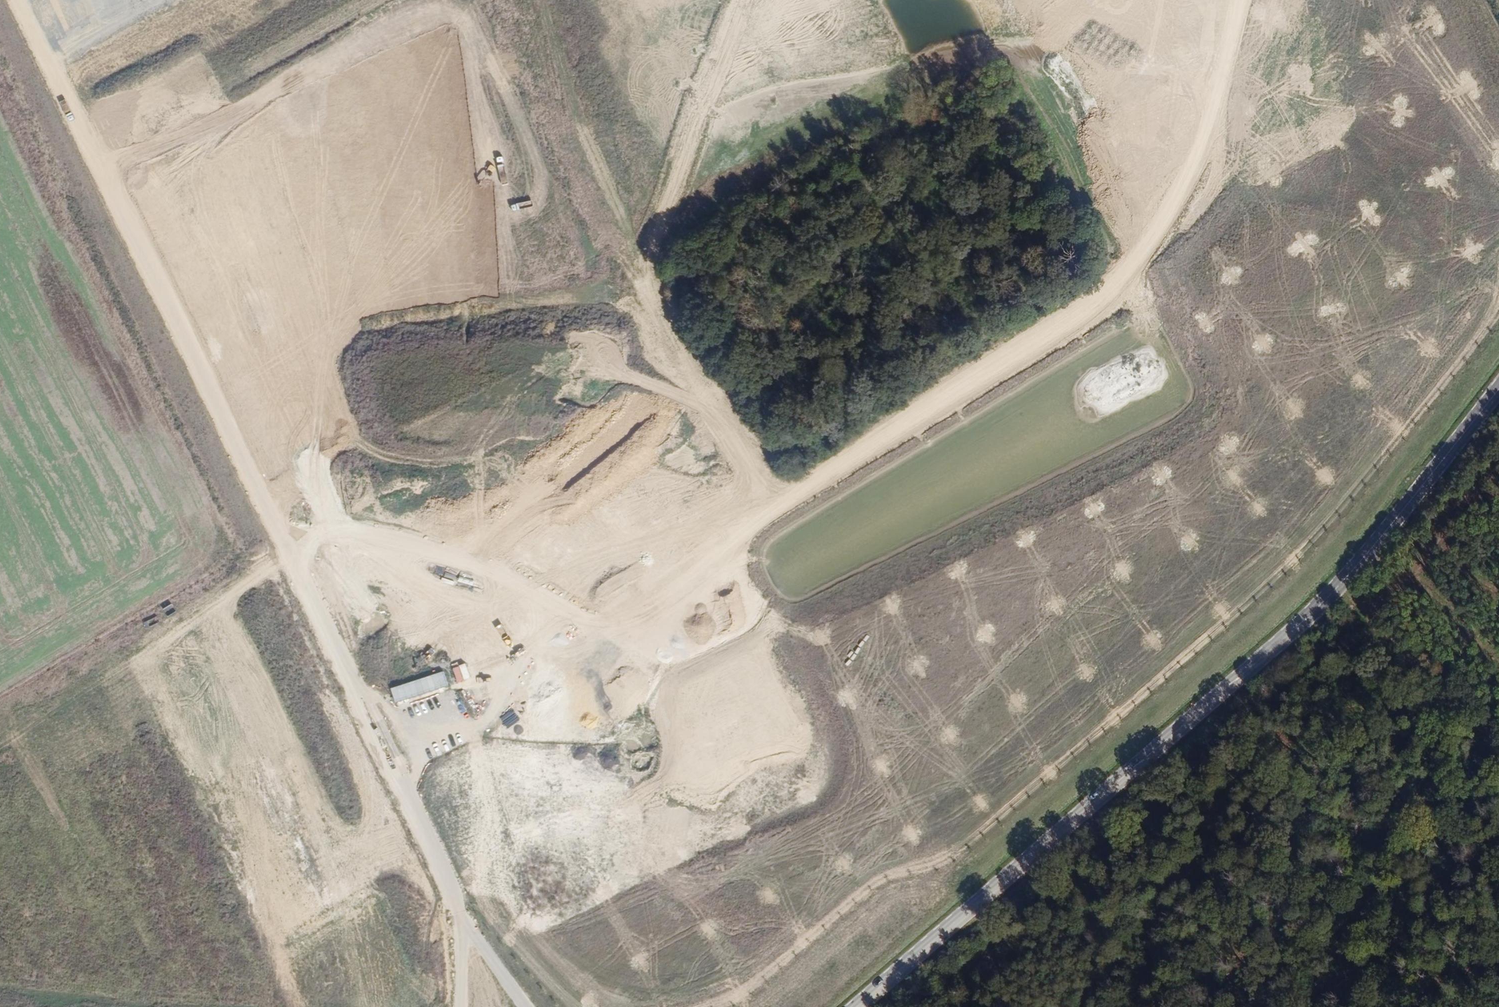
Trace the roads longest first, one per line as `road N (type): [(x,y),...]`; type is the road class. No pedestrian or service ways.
road 1 (track): [(523,1006),(463,921),(11,0)]
road 2 (primary): [(1498,389),(1347,583),(856,1006)]

